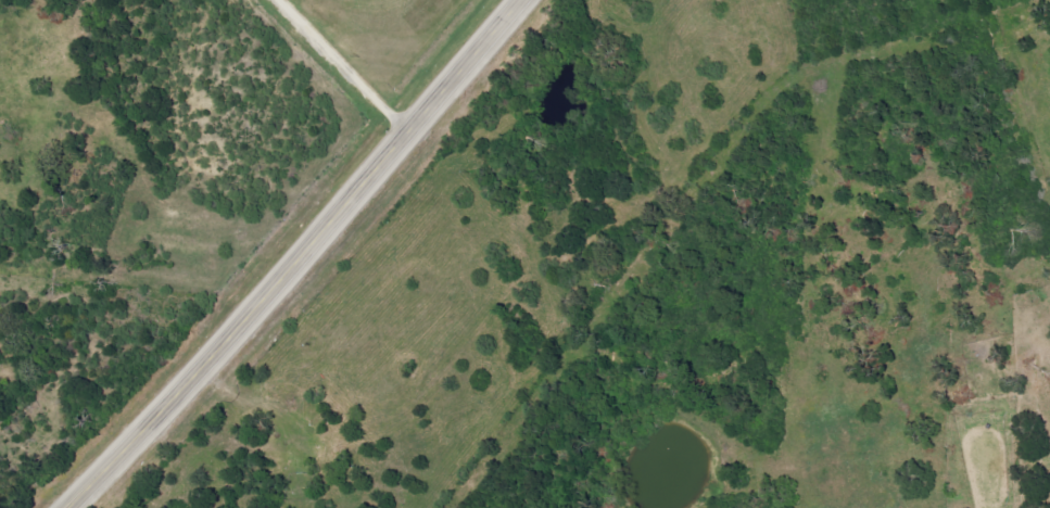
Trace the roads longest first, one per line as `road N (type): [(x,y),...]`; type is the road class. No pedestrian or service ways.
road 1 (primary): [(76,507),(228,345),(524,0)]

